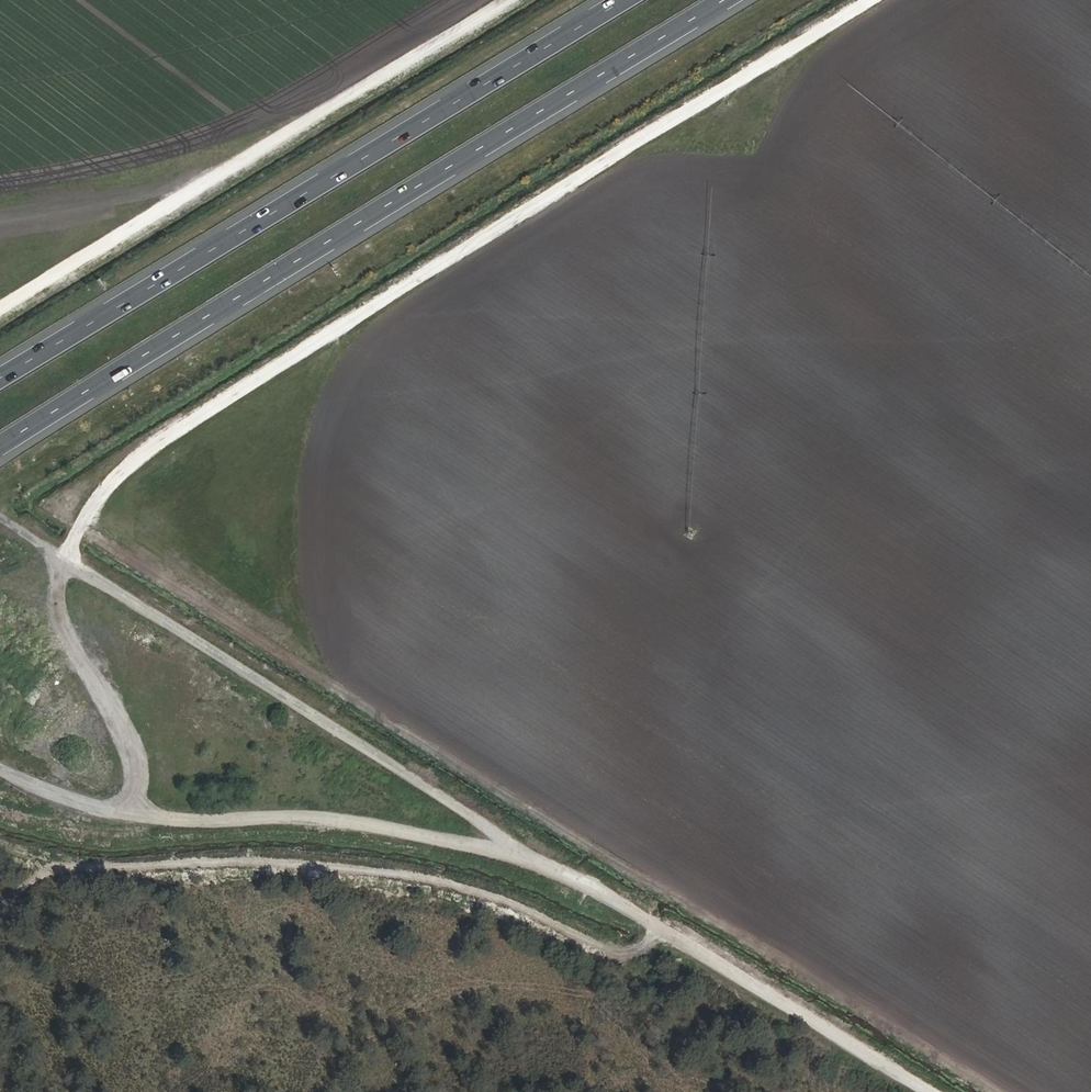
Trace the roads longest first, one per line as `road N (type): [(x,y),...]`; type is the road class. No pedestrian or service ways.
road 1 (track): [(137,807),(139,769),(75,649),(63,600),(82,528),(107,494),(154,446),(875,0)]
road 2 (motorway): [(0,445),(724,0)]
road 3 (motorway): [(623,0),(0,379)]
road 4 (track): [(655,930),(636,947),(615,950),(424,875),(235,861),(50,869),(0,915)]
road 5 (track): [(523,850),(0,519)]
road 6 (track): [(509,0),(0,306)]
road 7 (track): [(523,850),(344,817),(195,814),(86,800),(0,761)]
road 8 (track): [(919,1091),(523,850)]

